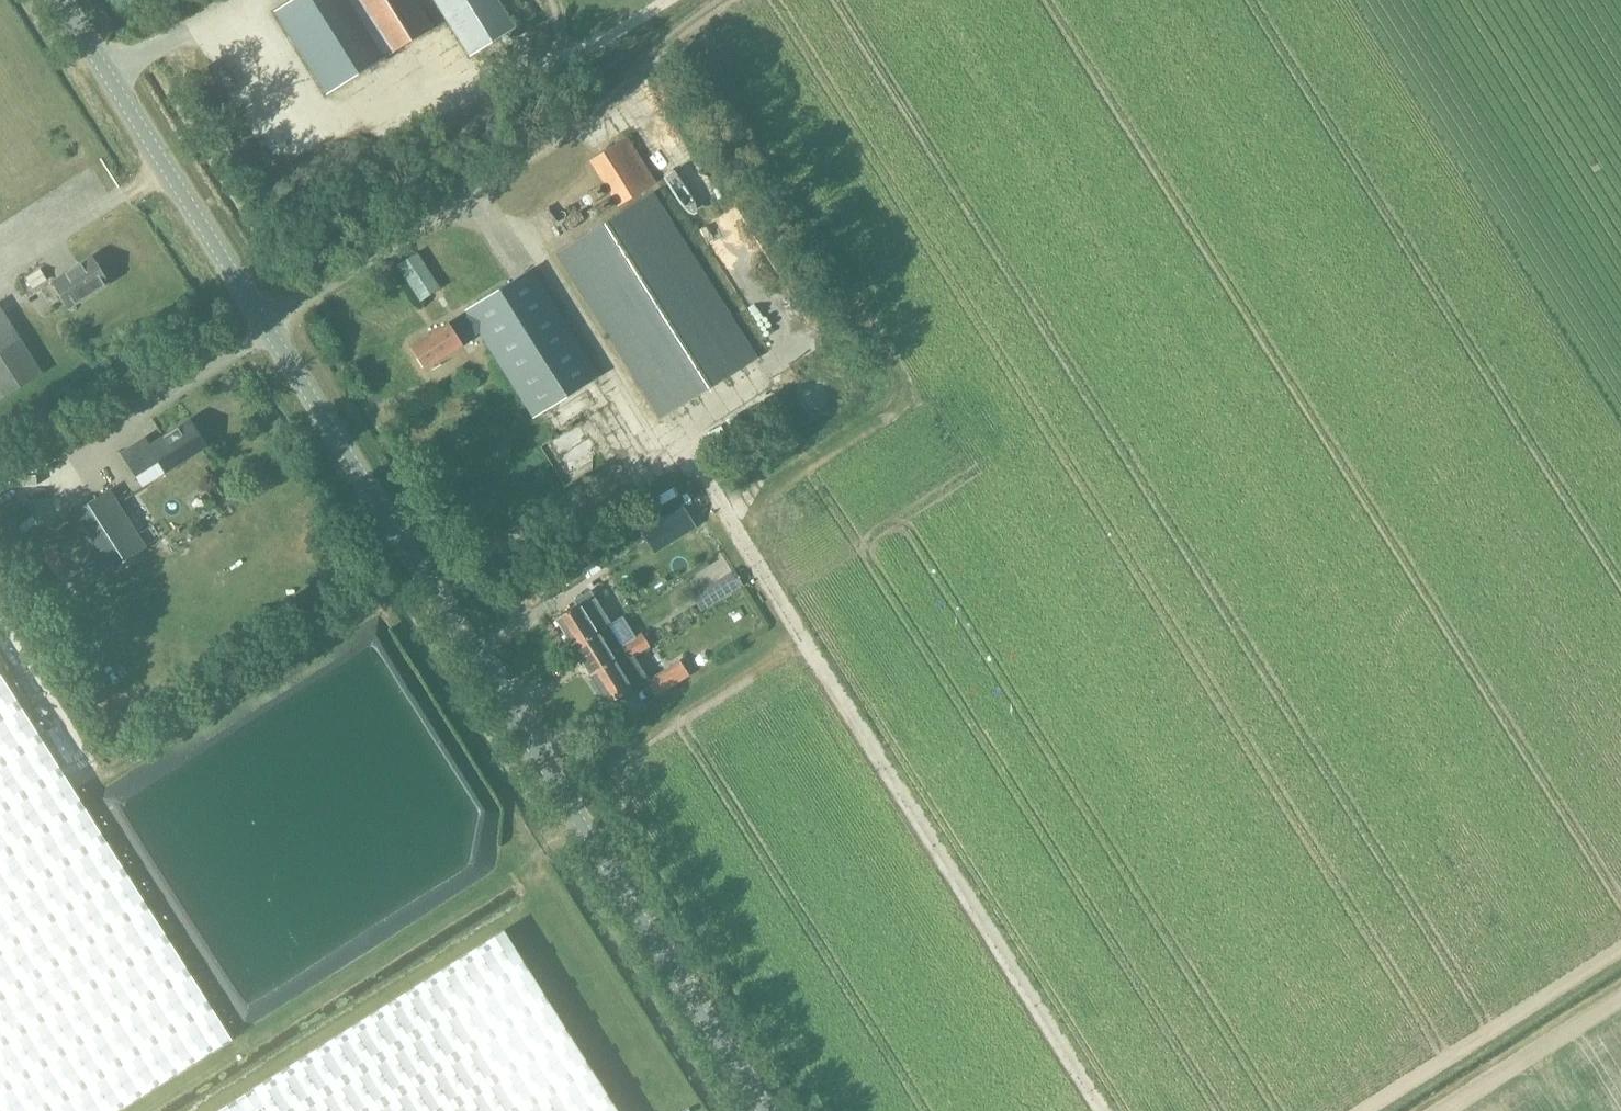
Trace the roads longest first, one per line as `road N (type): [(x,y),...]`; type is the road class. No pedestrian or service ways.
road 1 (unclassified): [(762,1110),(59,0)]

